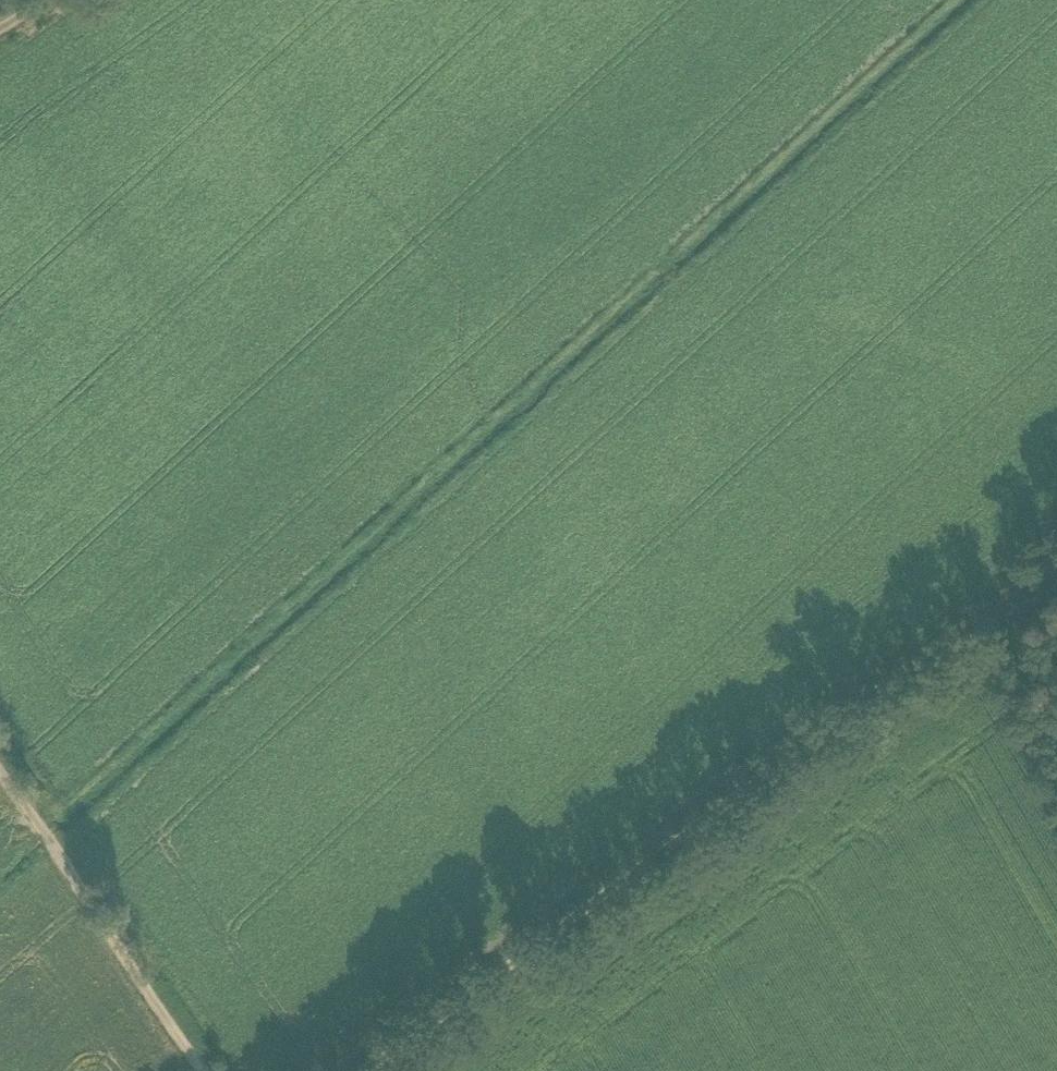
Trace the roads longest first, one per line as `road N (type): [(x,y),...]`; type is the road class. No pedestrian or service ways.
road 1 (track): [(1056,564),(360,1070)]
road 2 (track): [(0,767),(142,992),(203,1070)]

